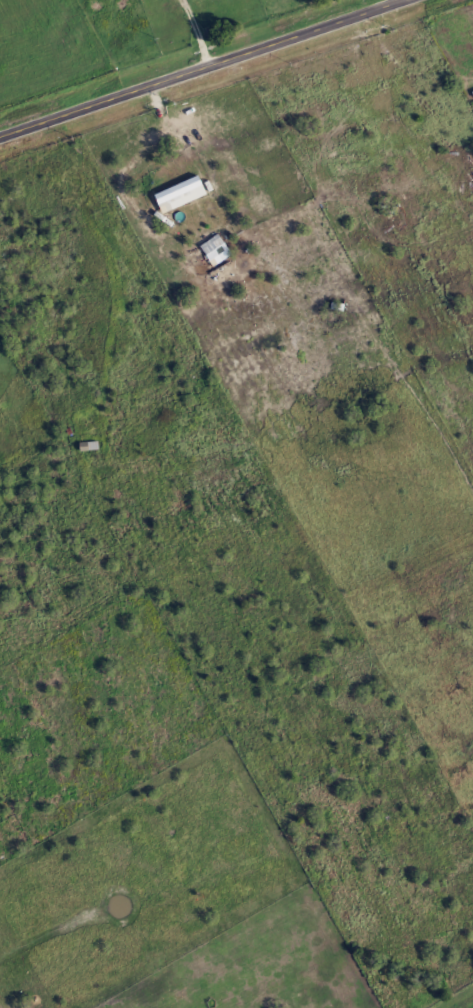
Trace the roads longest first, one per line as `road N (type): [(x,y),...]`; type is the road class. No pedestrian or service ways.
road 1 (secondary): [(0,131),(372,0)]

